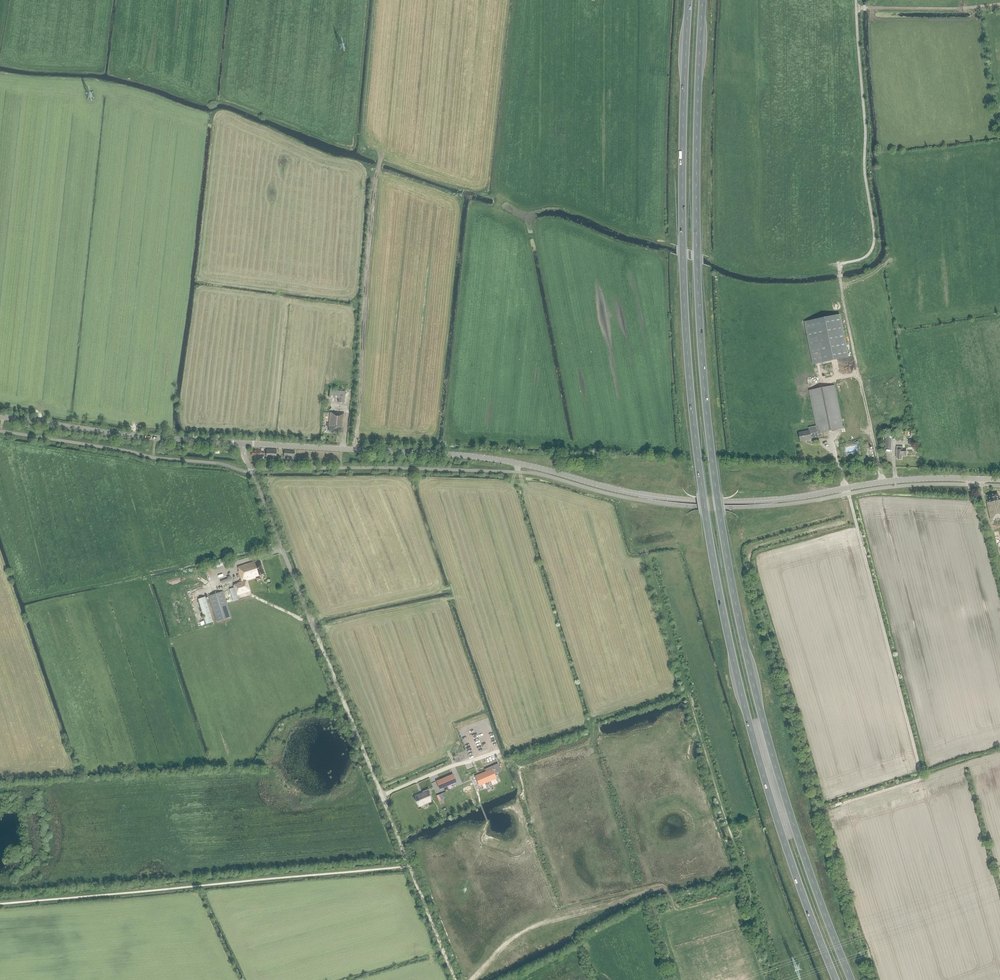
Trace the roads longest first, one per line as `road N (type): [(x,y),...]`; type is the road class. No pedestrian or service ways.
road 1 (trunk): [(851,979),(775,766),(719,512),(697,262),(703,0)]
road 2 (trunk): [(689,0),(685,312),(705,512),(747,716),(836,979)]
road 3 (tertiary): [(999,480),(913,479),(783,499),(697,501),(488,458),(242,443)]
road 4 (unclassified): [(313,625),(455,979)]
road 5 (tertiary): [(242,443),(0,419)]
road 6 (unclassified): [(313,625),(242,443)]

